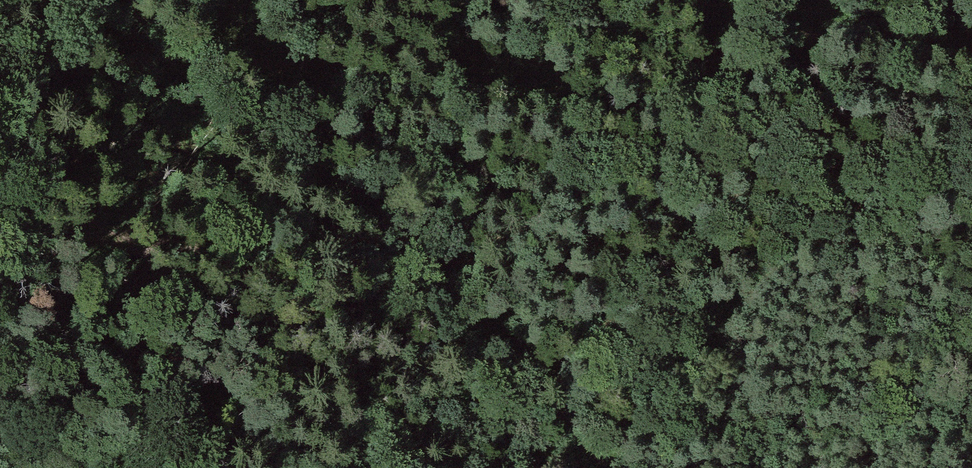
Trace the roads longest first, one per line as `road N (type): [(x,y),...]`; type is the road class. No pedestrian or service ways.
road 1 (track): [(577,415),(527,343),(414,229),(290,165),(107,24),(0,16)]
road 2 (track): [(577,415),(776,257),(971,157)]
road 3 (track): [(804,0),(883,33),(971,27)]

